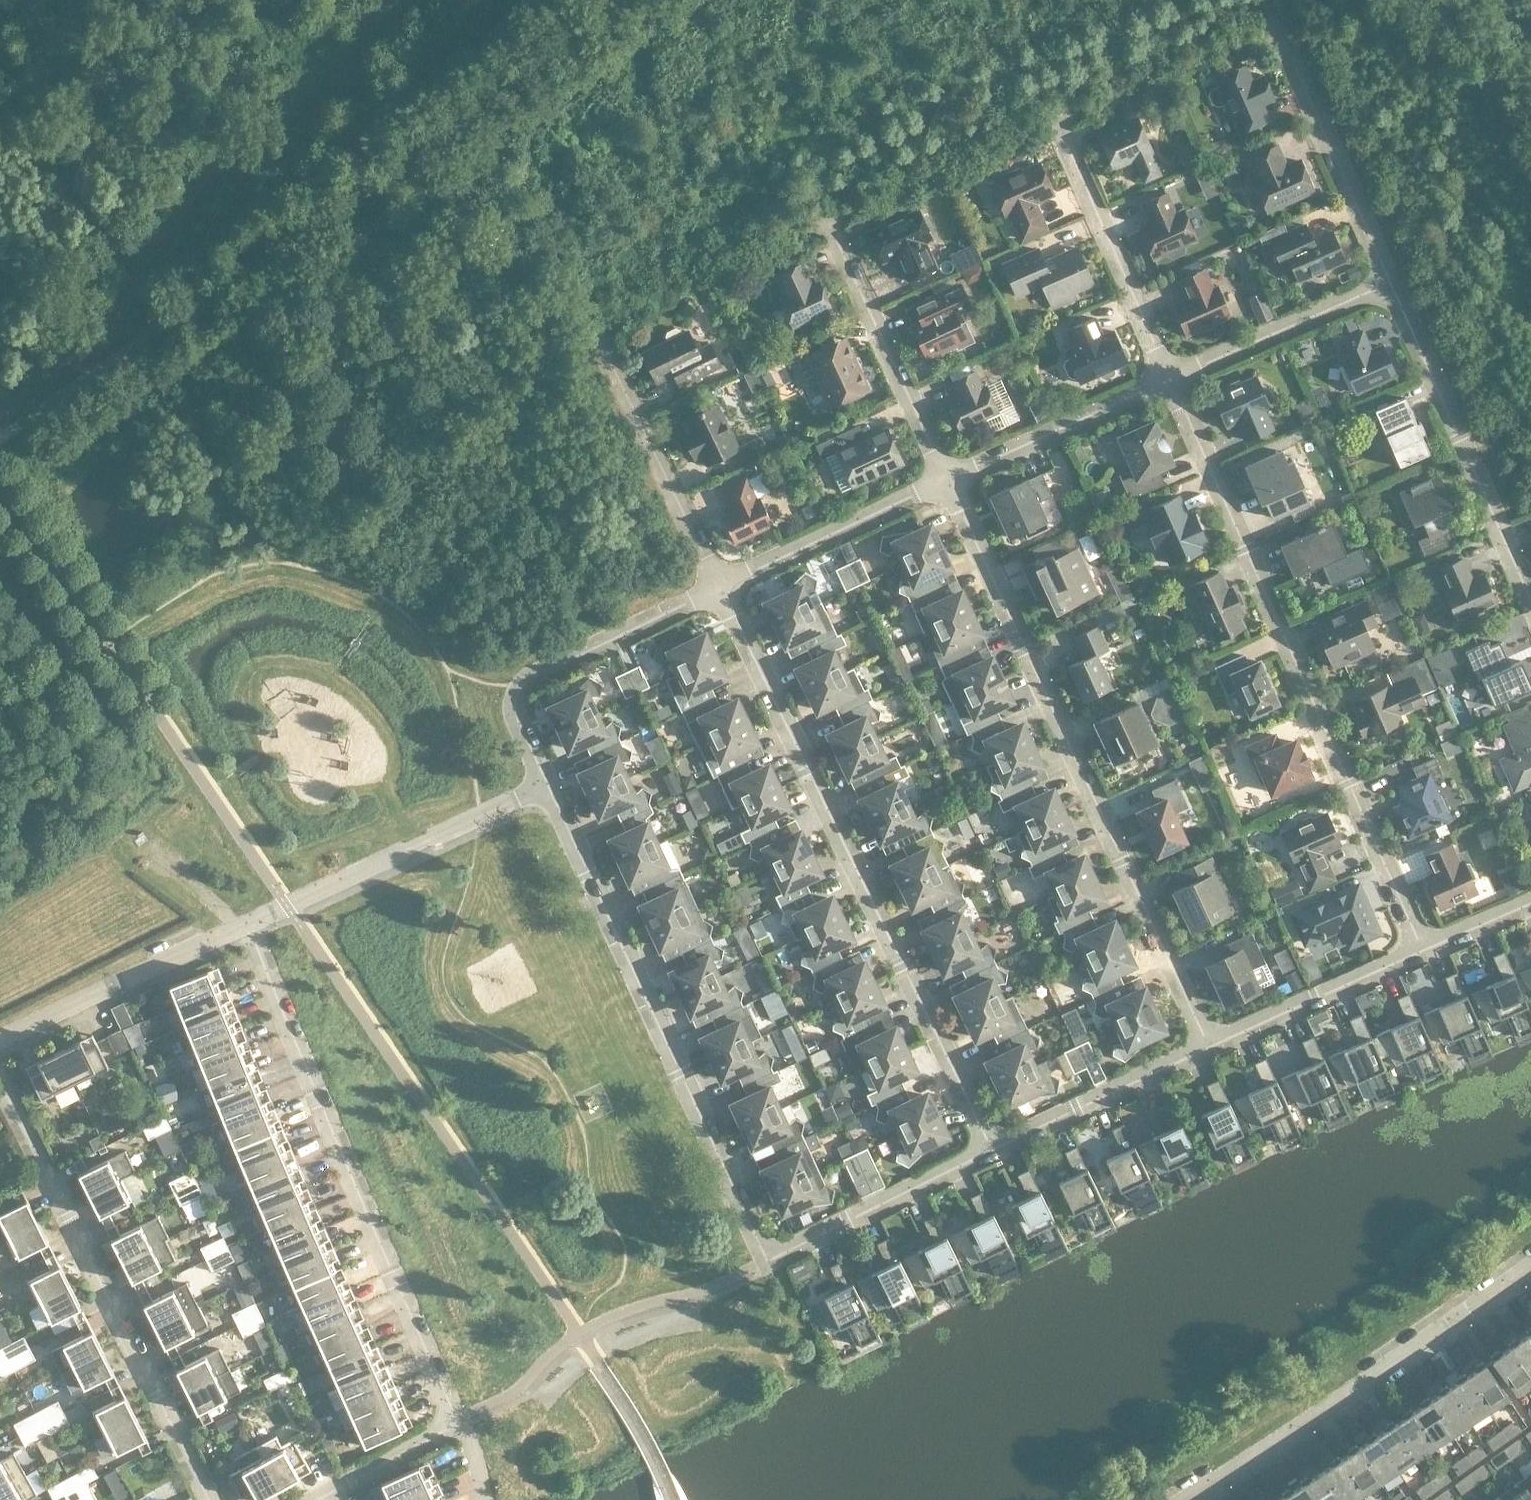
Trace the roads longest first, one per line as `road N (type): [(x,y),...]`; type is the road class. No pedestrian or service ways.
road 1 (residential): [(1426,958),(1168,383)]
road 2 (residential): [(1216,1053),(947,485)]
road 3 (residential): [(999,1152),(721,590)]
road 4 (residential): [(460,1422),(250,929)]
road 5 (residential): [(767,1261),(545,790)]
road 6 (residential): [(205,1499),(0,1081)]
road 7 (residential): [(1182,1499),(1530,1266)]
road 8 (residential): [(1530,603),(1389,281)]
road 9 (residential): [(545,790),(514,725),(513,686),(721,590)]
road 10 (residential): [(947,485),(827,222)]
road 11 (residential): [(250,929),(512,807)]
road 12 (residential): [(721,590),(591,332)]
road 13 (residential): [(1168,383),(1058,125)]
road 14 (residential): [(0,1040),(250,929)]
road 15 (residential): [(1389,281),(1284,29)]
road 16 (residential): [(767,1261),(999,1152)]
road 17 (residential): [(721,590),(947,485)]
road 18 (residential): [(1168,383),(1389,281)]
road 19 (residential): [(947,485),(1168,383)]
road 20 (residential): [(999,1152),(1216,1053)]
road 21 (residential): [(1216,1053),(1426,958)]
road 22 (residential): [(327,1499),(460,1422)]

